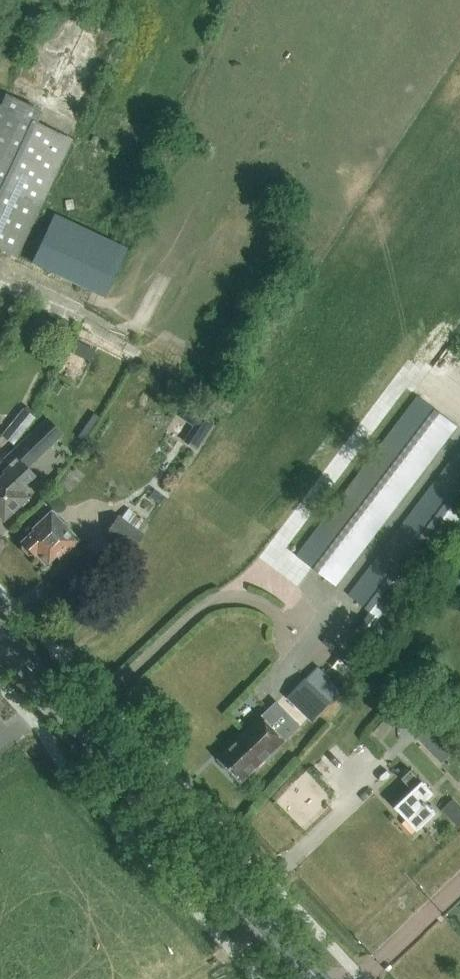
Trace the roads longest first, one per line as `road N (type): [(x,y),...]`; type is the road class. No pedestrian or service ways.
road 1 (primary): [(315,978),(0,638)]

